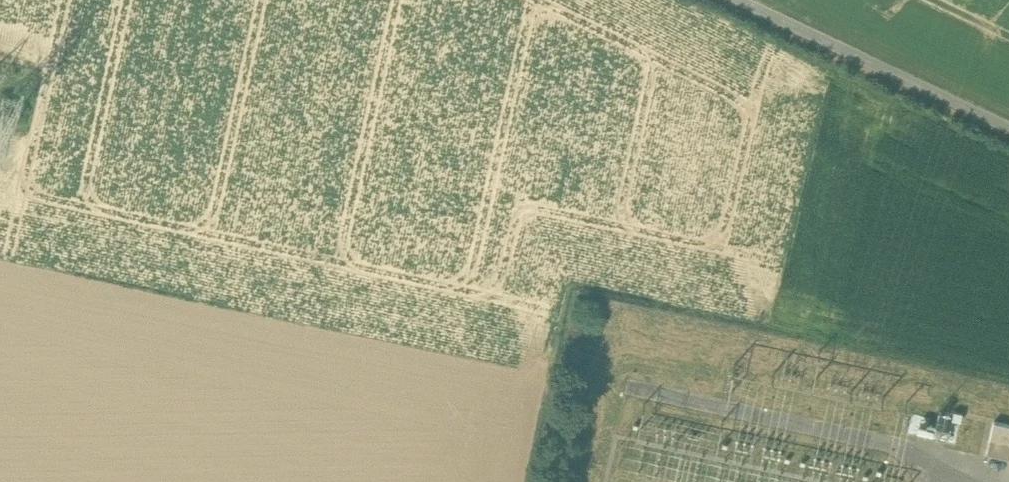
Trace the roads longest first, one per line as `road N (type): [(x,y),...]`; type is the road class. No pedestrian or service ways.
road 1 (unclassified): [(741,0),(1008,125)]

